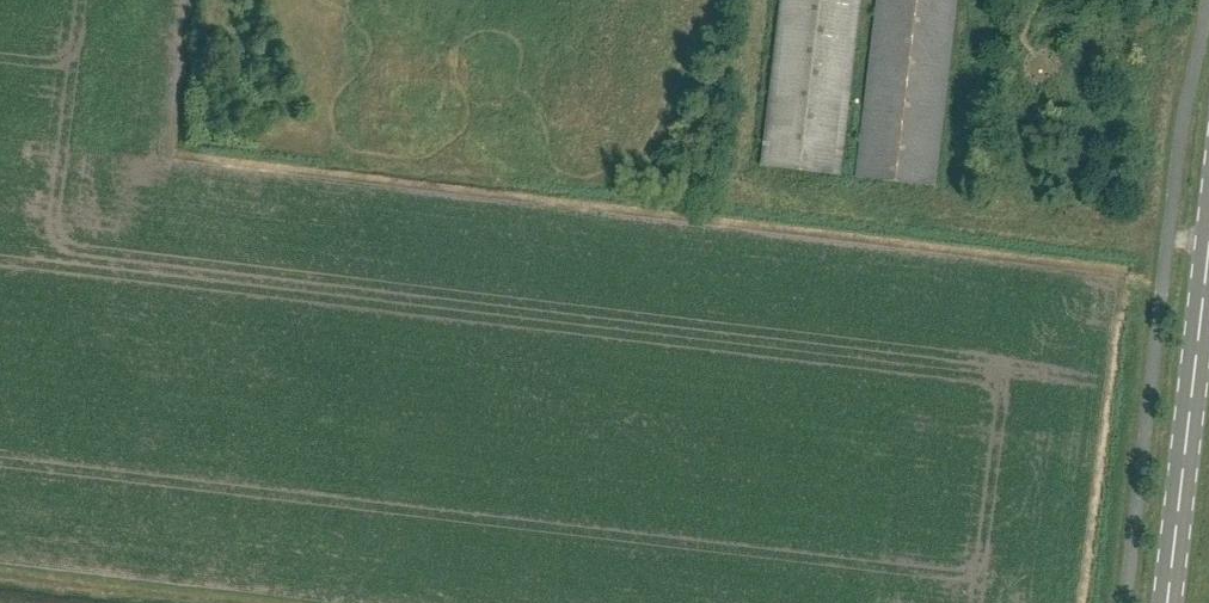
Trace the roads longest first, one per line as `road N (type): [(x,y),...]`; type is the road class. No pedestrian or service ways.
road 1 (tertiary): [(1168,602),(1208,250)]

